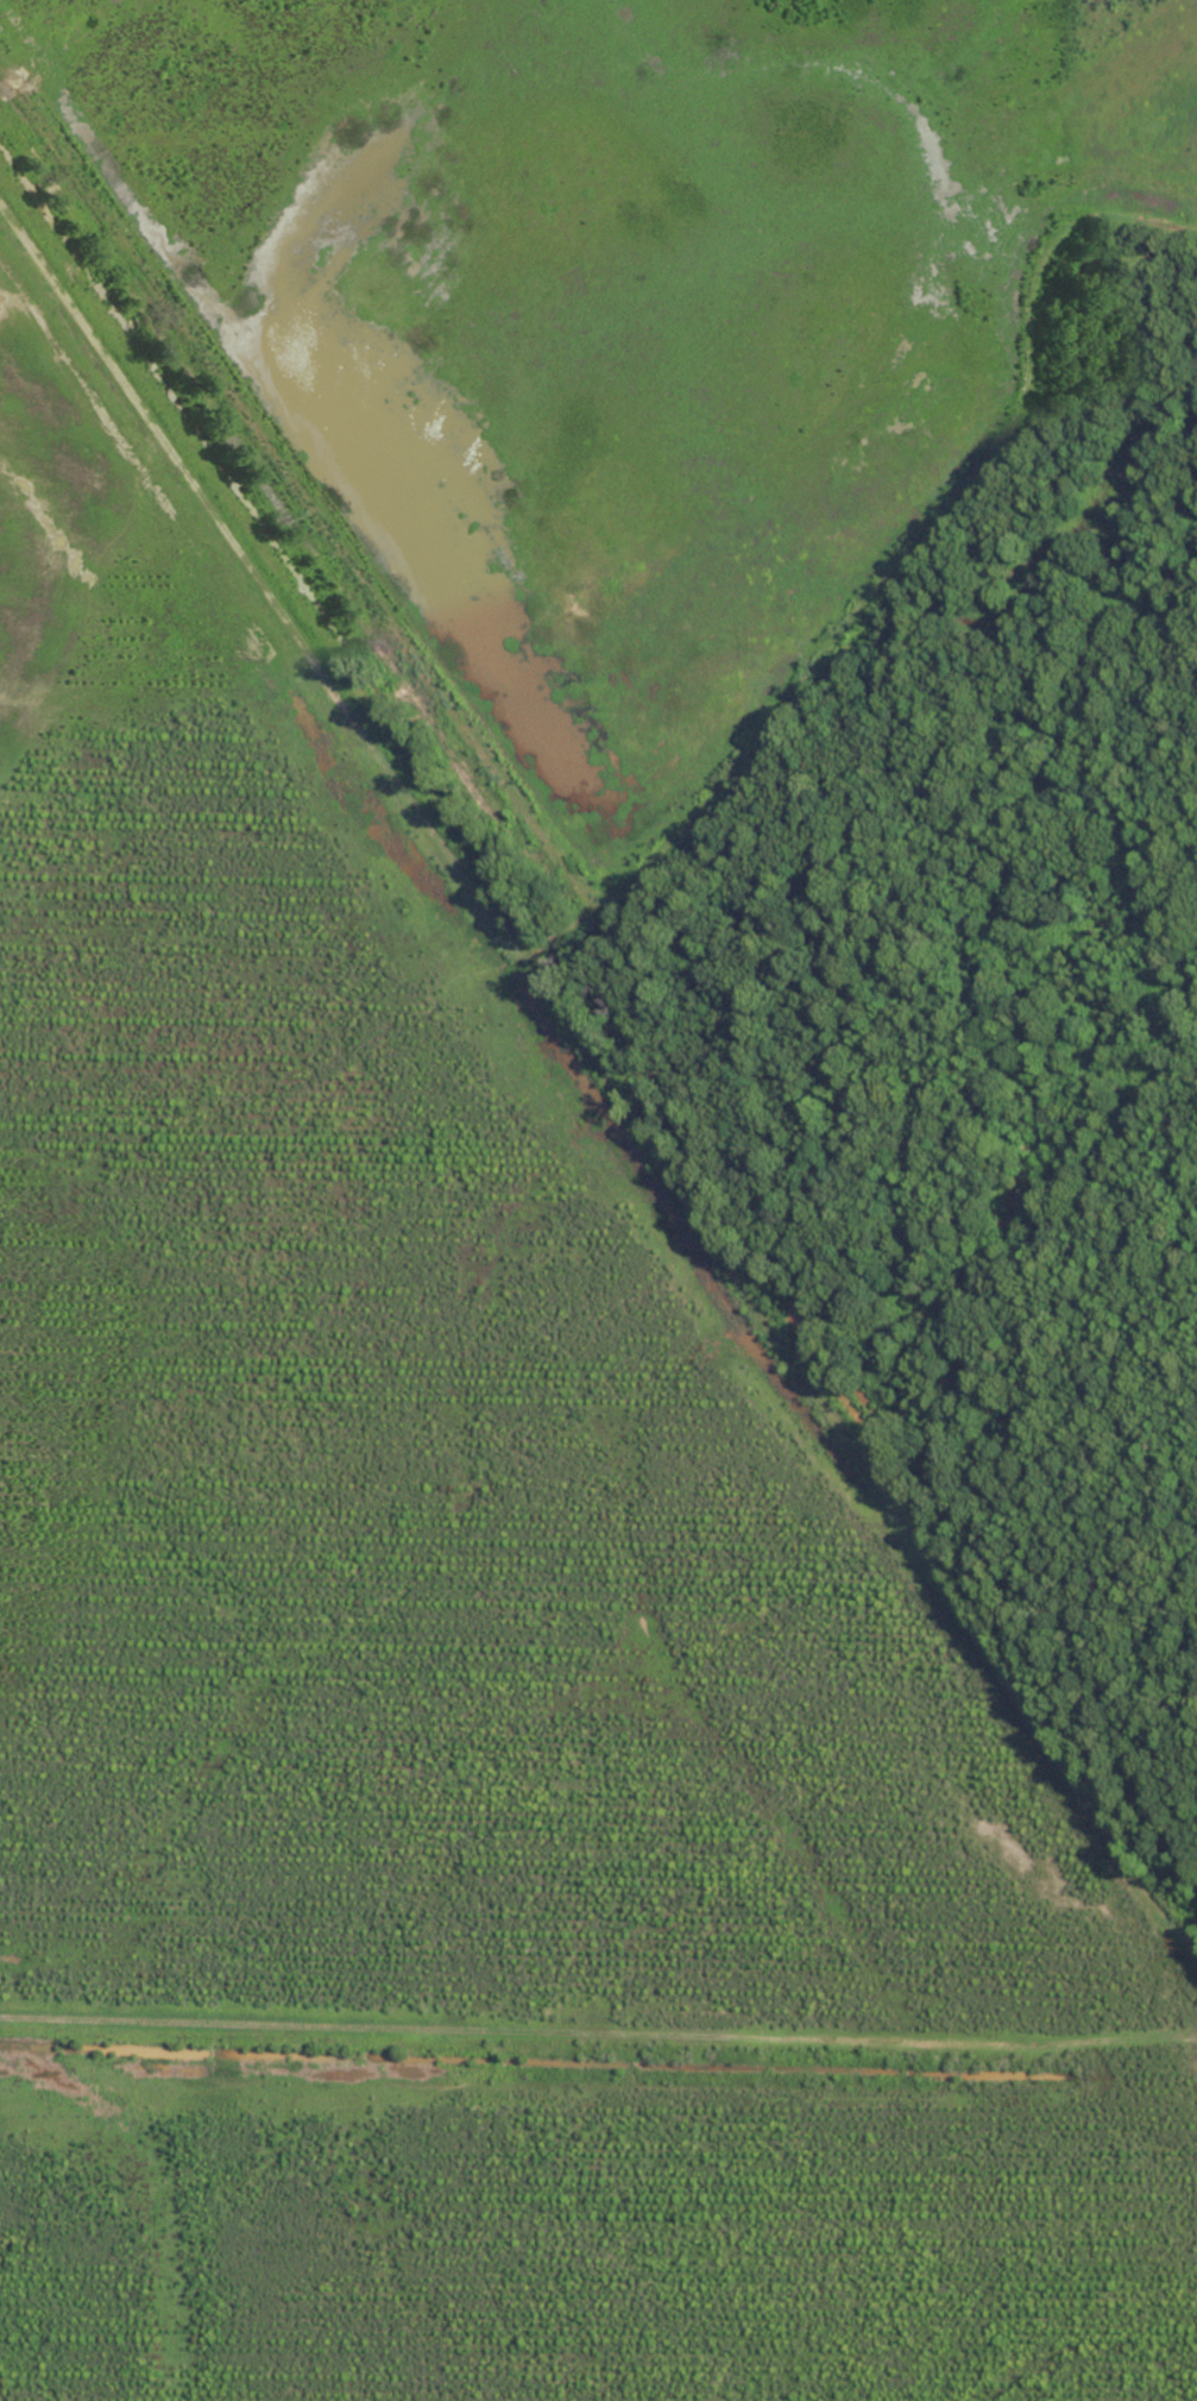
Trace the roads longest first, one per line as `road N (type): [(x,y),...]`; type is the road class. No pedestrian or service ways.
road 1 (residential): [(1196,1947),(937,1566)]

